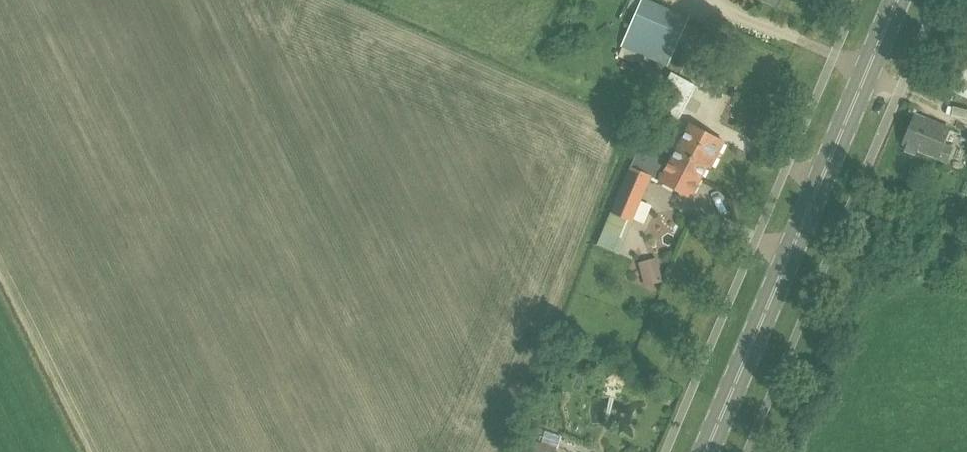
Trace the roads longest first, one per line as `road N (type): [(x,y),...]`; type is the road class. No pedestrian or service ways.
road 1 (secondary): [(706,451),(898,0)]

